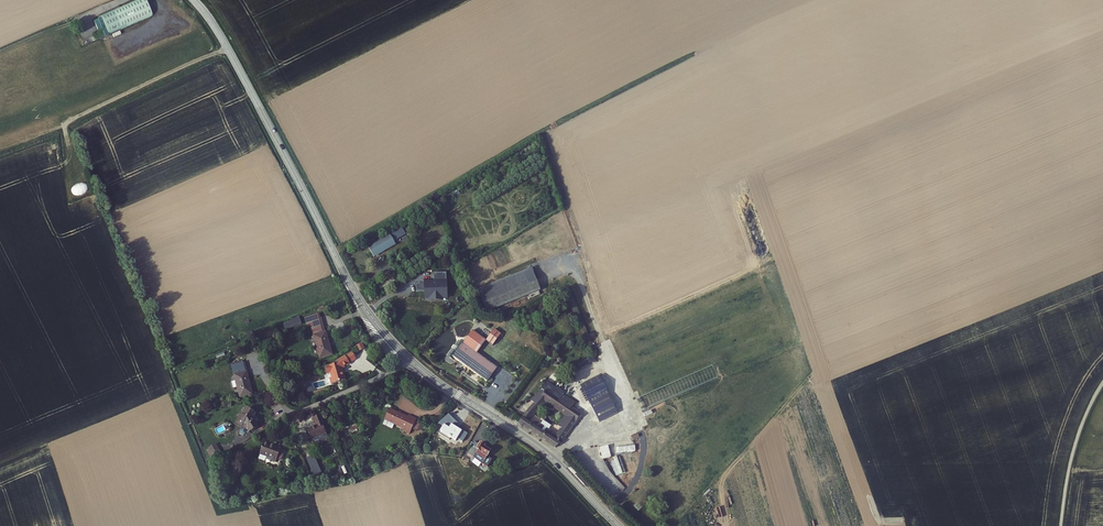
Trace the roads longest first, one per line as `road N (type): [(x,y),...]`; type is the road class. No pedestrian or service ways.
road 1 (tertiary): [(194,0),(375,322),(435,381),(547,453),(618,525)]
road 2 (track): [(565,113),(334,254)]
road 3 (track): [(65,125),(228,48)]
road 4 (unclassified): [(1061,525),(1076,439),(1102,382)]
road 5 (track): [(289,416),(412,361)]

